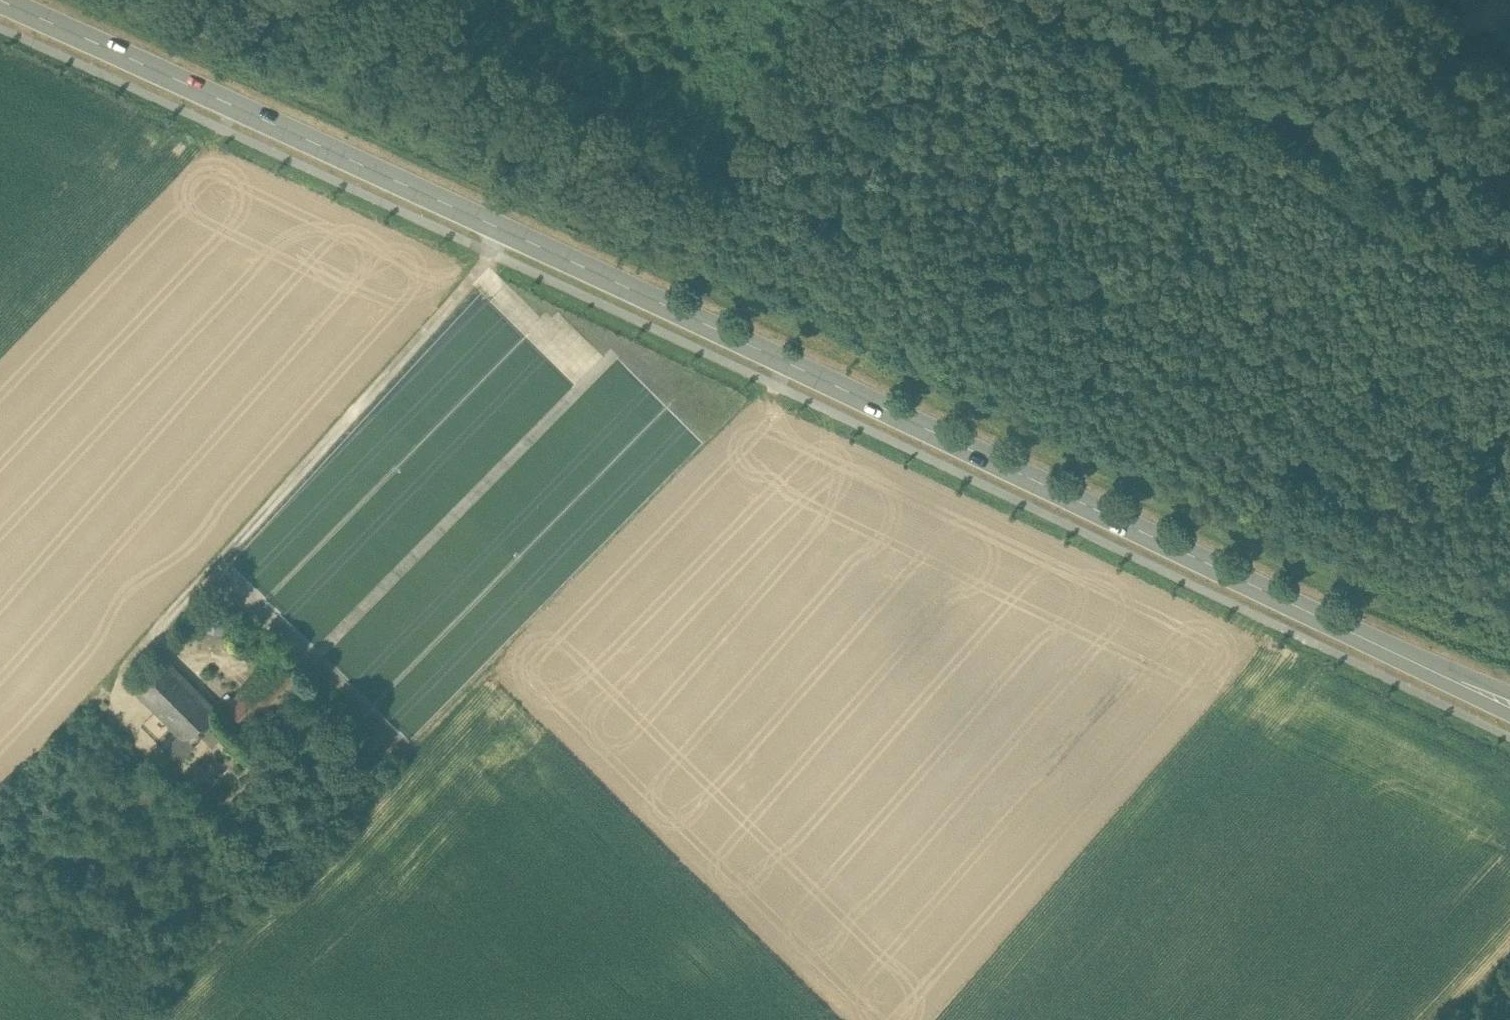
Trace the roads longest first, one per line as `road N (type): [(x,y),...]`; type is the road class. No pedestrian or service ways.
road 1 (secondary): [(1509,702),(1,0)]

